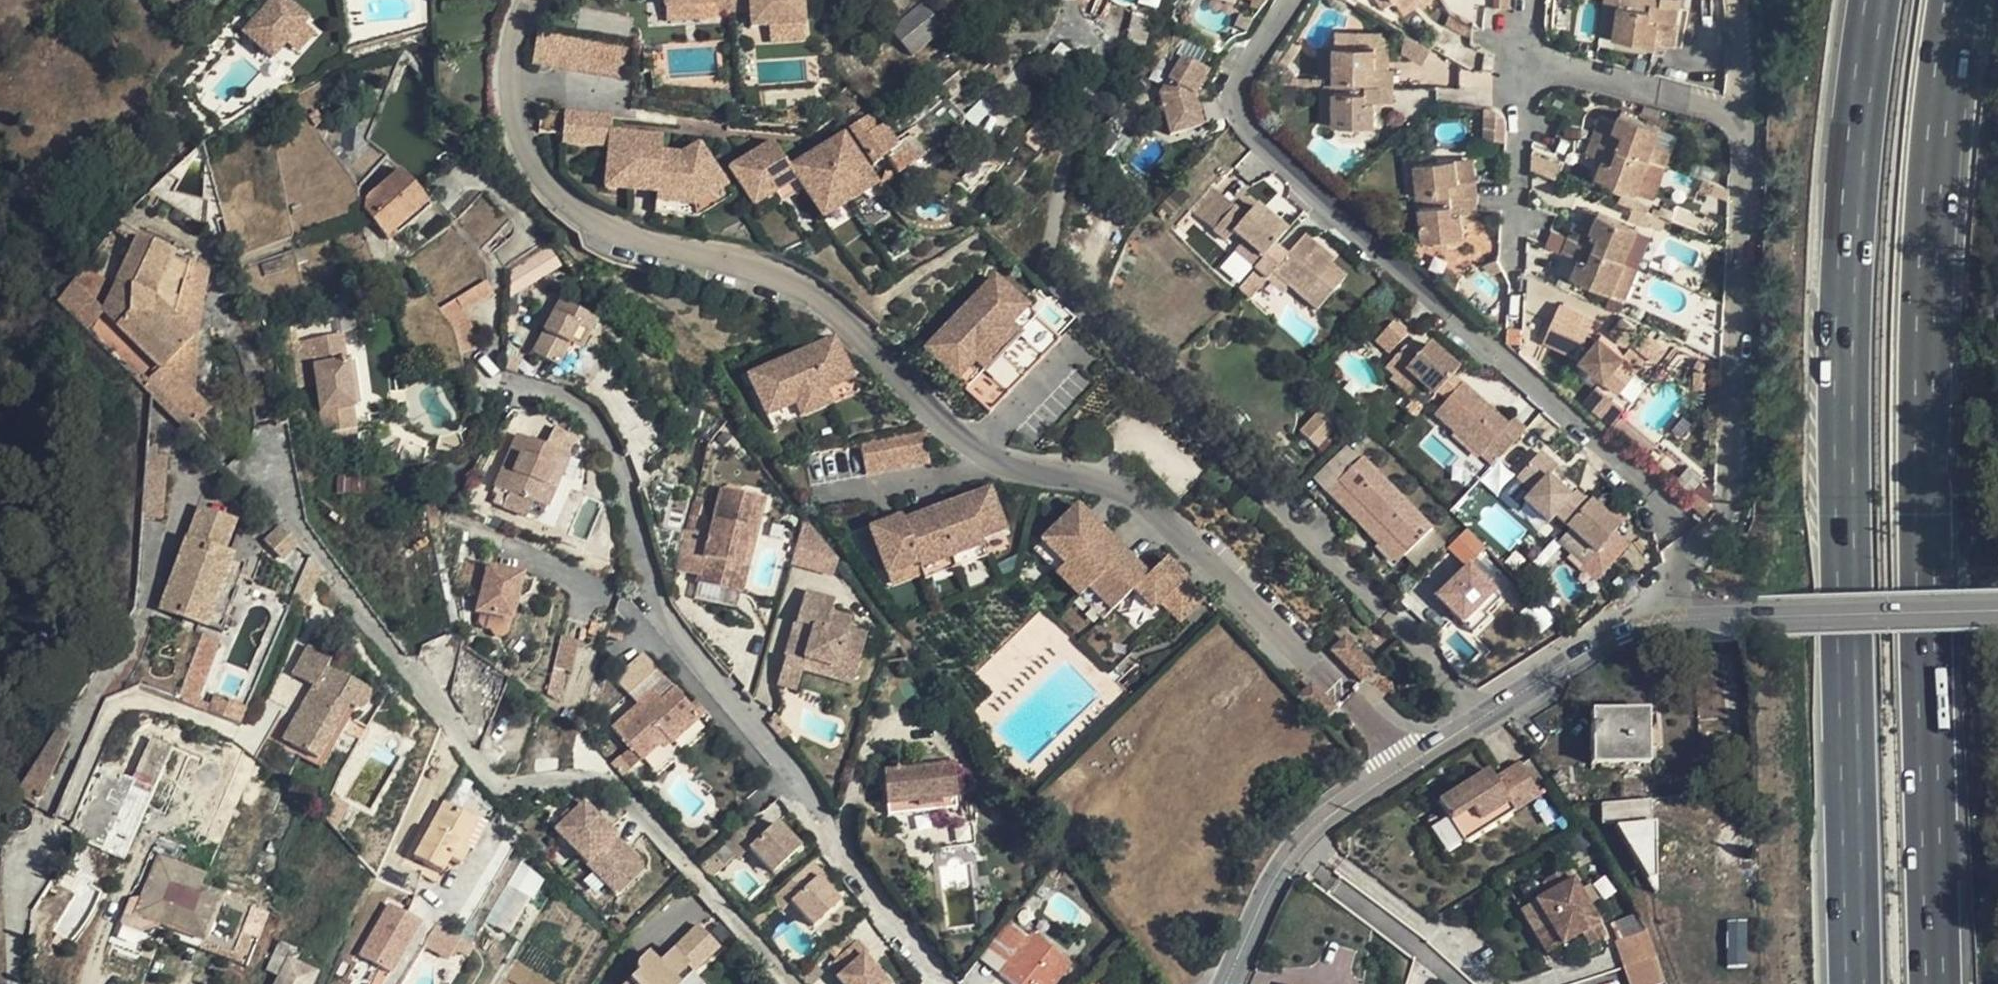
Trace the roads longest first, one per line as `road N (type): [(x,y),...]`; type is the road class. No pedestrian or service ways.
road 1 (residential): [(1399,765),(1349,706),(1159,523),(1083,482),(1000,481),(826,303),(640,262),(530,174),(519,49),(539,0)]
road 2 (motorway): [(1874,0),(1850,247),(1844,509),(1856,983)]
road 3 (motorway): [(1936,983),(1928,285),(1955,0)]
road 4 (residential): [(944,983),(675,645),(644,519),(591,418),(541,407),(496,464)]
road 5 (residential): [(1294,0),(1246,73),(1248,112),(1264,140),(1650,485),(1690,549)]
road 6 (residential): [(1690,549),(1720,525),(1731,497),(1746,113)]
road 7 (residential): [(1658,623),(1997,610)]
road 8 (residential): [(1399,765),(1519,690),(1658,623)]
road 9 (residential): [(1226,983),(1294,845),(1399,765)]
road 10 (residential): [(1746,113),(1525,60)]
road 11 (residential): [(1525,60),(1514,265)]
road 12 (residential): [(12,983),(18,849)]

